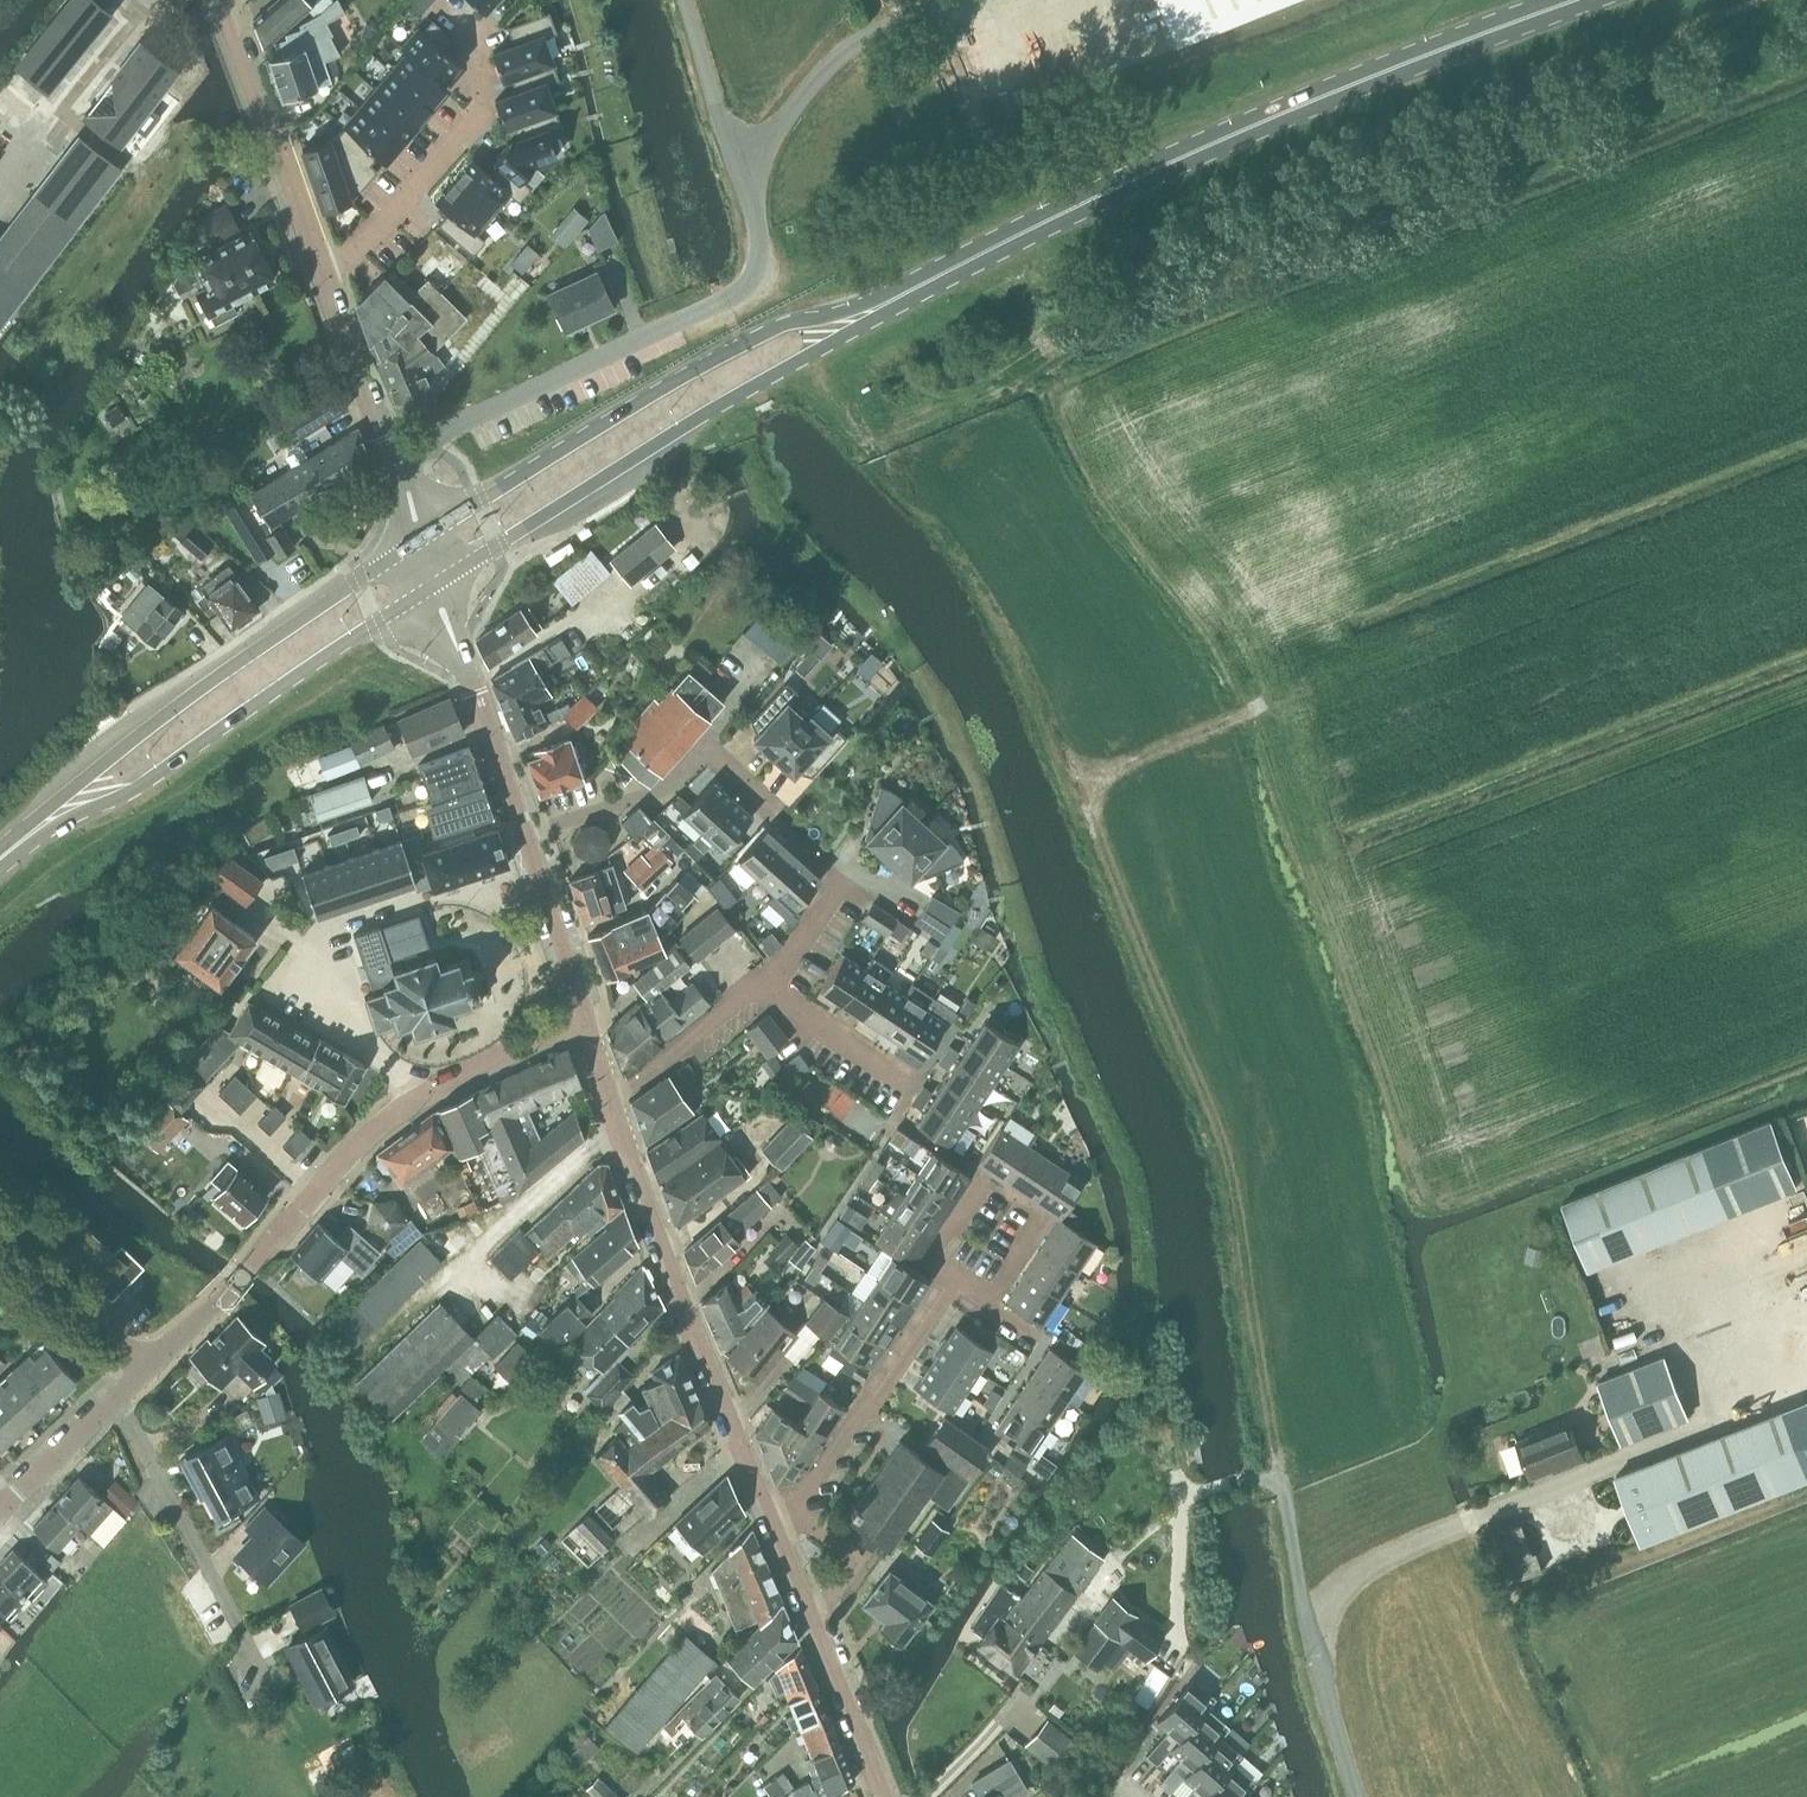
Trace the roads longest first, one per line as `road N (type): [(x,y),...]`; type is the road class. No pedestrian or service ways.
road 1 (track): [(1294,692),(1074,787),(1230,1168),(1274,1482)]
road 2 (primary): [(909,290),(1279,117),(1581,0)]
road 3 (unclassified): [(425,440),(733,295),(762,270),(684,0)]
road 4 (residential): [(150,1363),(368,1133),(413,1100),(585,1018)]
road 5 (primary): [(439,584),(909,290)]
road 6 (primary): [(909,290),(795,319),(723,354),(423,535)]
road 7 (primary): [(423,535),(118,754),(18,860)]
road 8 (primary): [(18,860),(146,789),(439,584)]
road 9 (residential): [(779,1531),(613,1104)]
road 10 (residential): [(326,284),(479,117),(476,38),(444,10)]
road 11 (track): [(753,223),(765,152),(801,95),(844,51),(953,0)]
road 12 (unclassified): [(1355,1796),(1307,1624),(1283,1496)]
road 13 (unclassified): [(326,284),(223,0)]
road 14 (residential): [(526,835),(662,793),(708,750),(774,809)]
road 15 (residential): [(793,1510),(951,1271)]
road 16 (residential): [(526,835),(439,584)]
road 17 (residential): [(150,1363),(0,1209)]
road 18 (residential): [(0,1509),(150,1363)]
road 19 (residential): [(585,1018),(526,835)]
road 20 (residential): [(613,1104),(764,985)]
road 21 (unclassified): [(393,464),(326,284)]
road 22 (residential): [(886,1796),(816,1623)]
road 23 (residential): [(915,1087),(764,985)]
road 24 (residential): [(993,1299),(1044,1222),(986,1182)]
road 25 (residential): [(793,1510),(857,1563),(816,1623)]
road 26 (residential): [(764,985),(843,883)]

